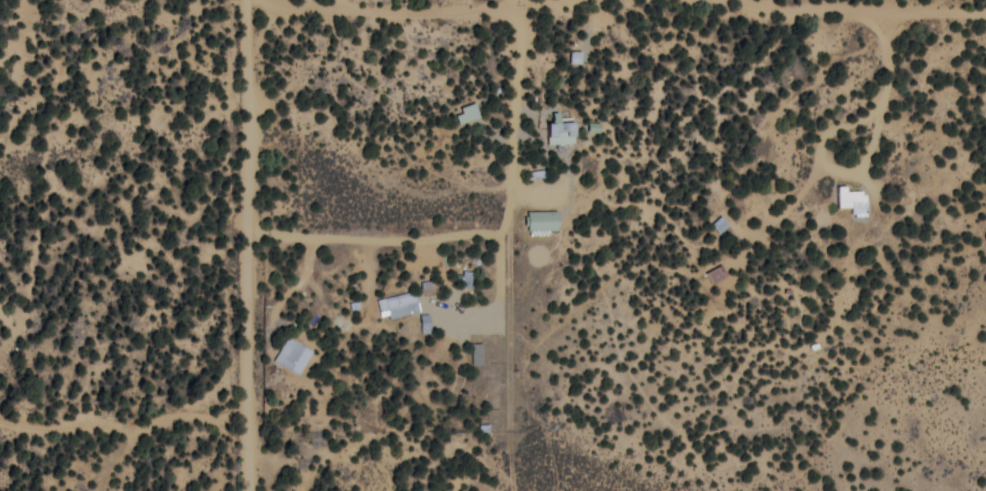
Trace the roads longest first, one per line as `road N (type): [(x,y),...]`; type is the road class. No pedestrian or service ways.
road 1 (residential): [(264,39),(531,29),(985,38)]
road 2 (residential): [(260,490),(264,0)]

